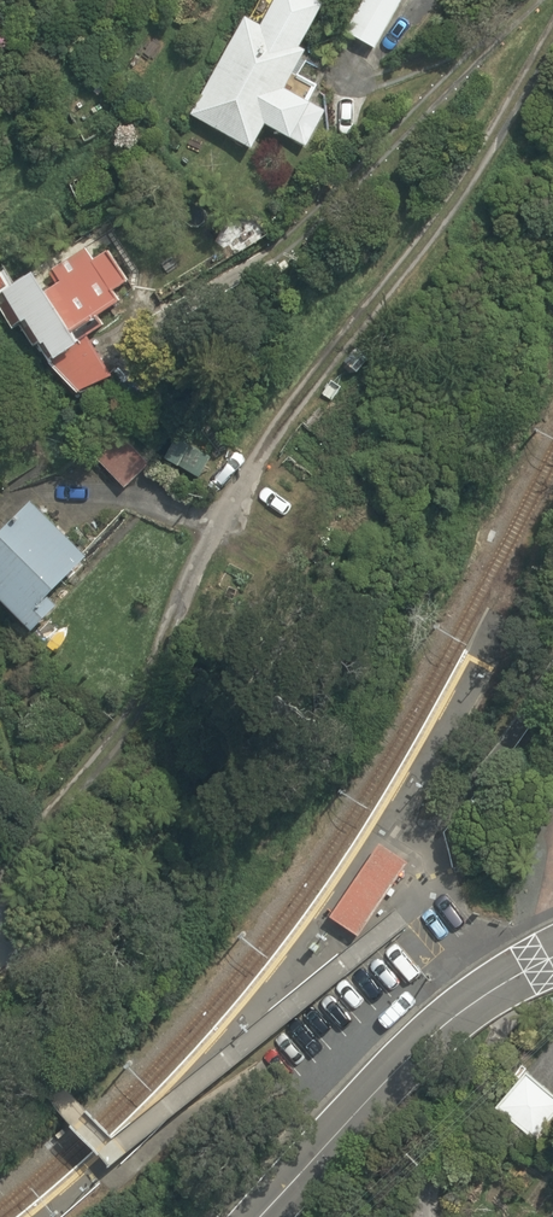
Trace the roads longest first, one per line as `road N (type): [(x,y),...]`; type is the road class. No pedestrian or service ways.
road 1 (residential): [(552,36),(499,133),(245,477),(204,551),(143,702),(9,853),(0,893)]
road 2 (residential): [(258,1216),(434,1034),(552,957)]

